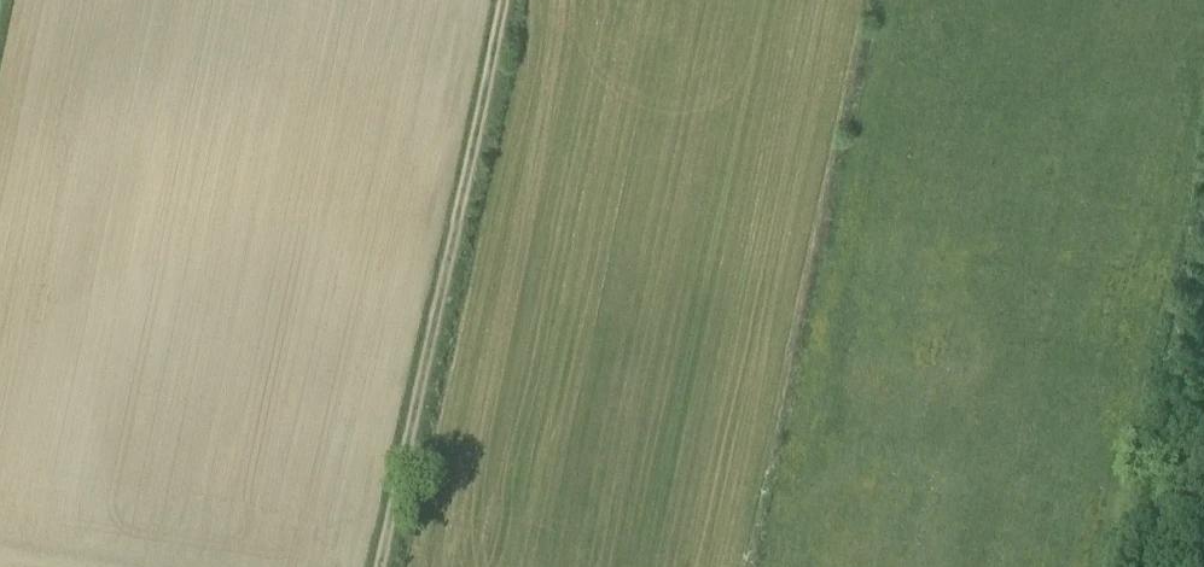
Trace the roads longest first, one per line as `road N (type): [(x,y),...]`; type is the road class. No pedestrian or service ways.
road 1 (track): [(1158,566),(1203,348)]

